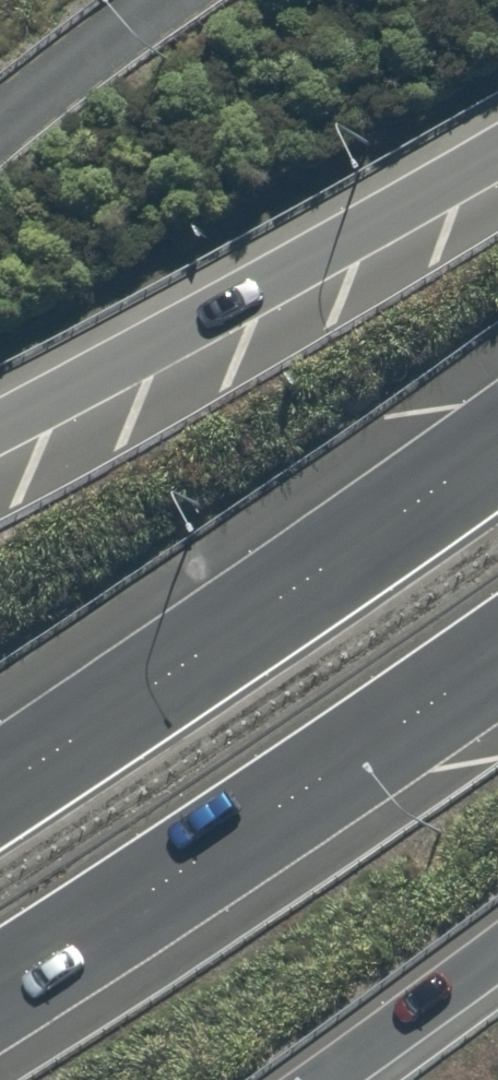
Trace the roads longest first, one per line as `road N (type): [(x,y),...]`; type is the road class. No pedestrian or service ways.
road 1 (trunk): [(0,782),(497,445)]
road 2 (trunk): [(497,656),(0,985)]
road 3 (trunk): [(0,438),(497,169)]
road 4 (trunk): [(497,936),(308,1079)]

